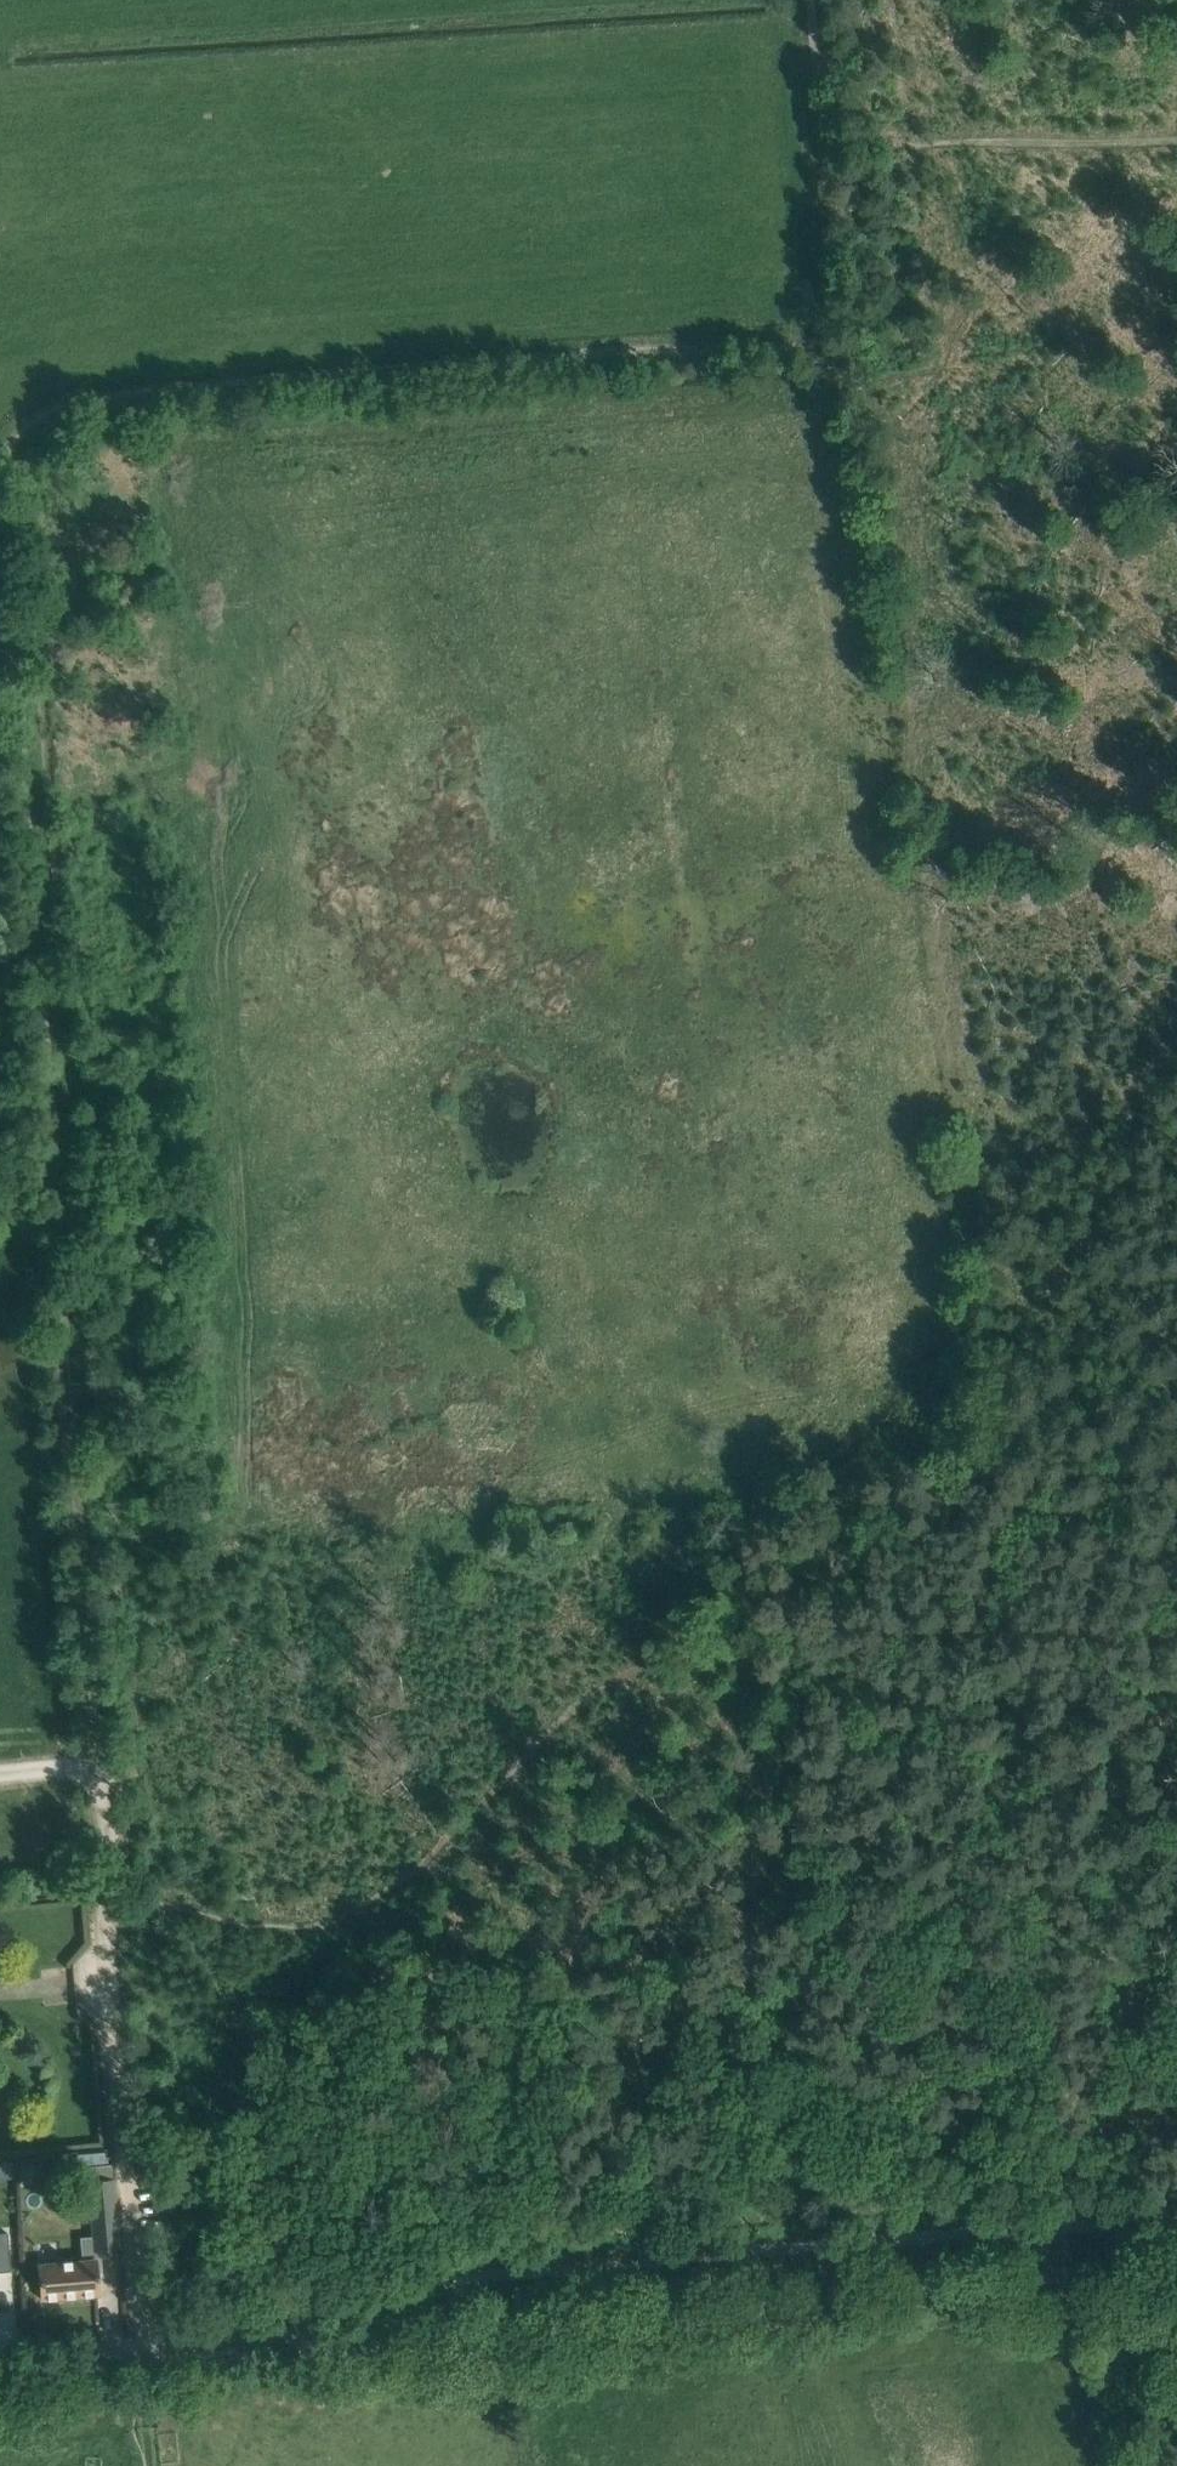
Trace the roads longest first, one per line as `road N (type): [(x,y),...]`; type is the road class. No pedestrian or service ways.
road 1 (tertiary): [(328,2342),(1176,2280)]
road 2 (track): [(110,1910),(141,2345)]
road 3 (tertiary): [(0,2374),(202,2354)]
road 4 (track): [(98,1766),(110,1910)]
road 5 (track): [(844,141),(824,0)]
road 6 (tertiary): [(328,2342),(294,2331),(240,2336),(202,2354)]
road 7 (tertiary): [(202,2354),(243,2360),(328,2342)]

